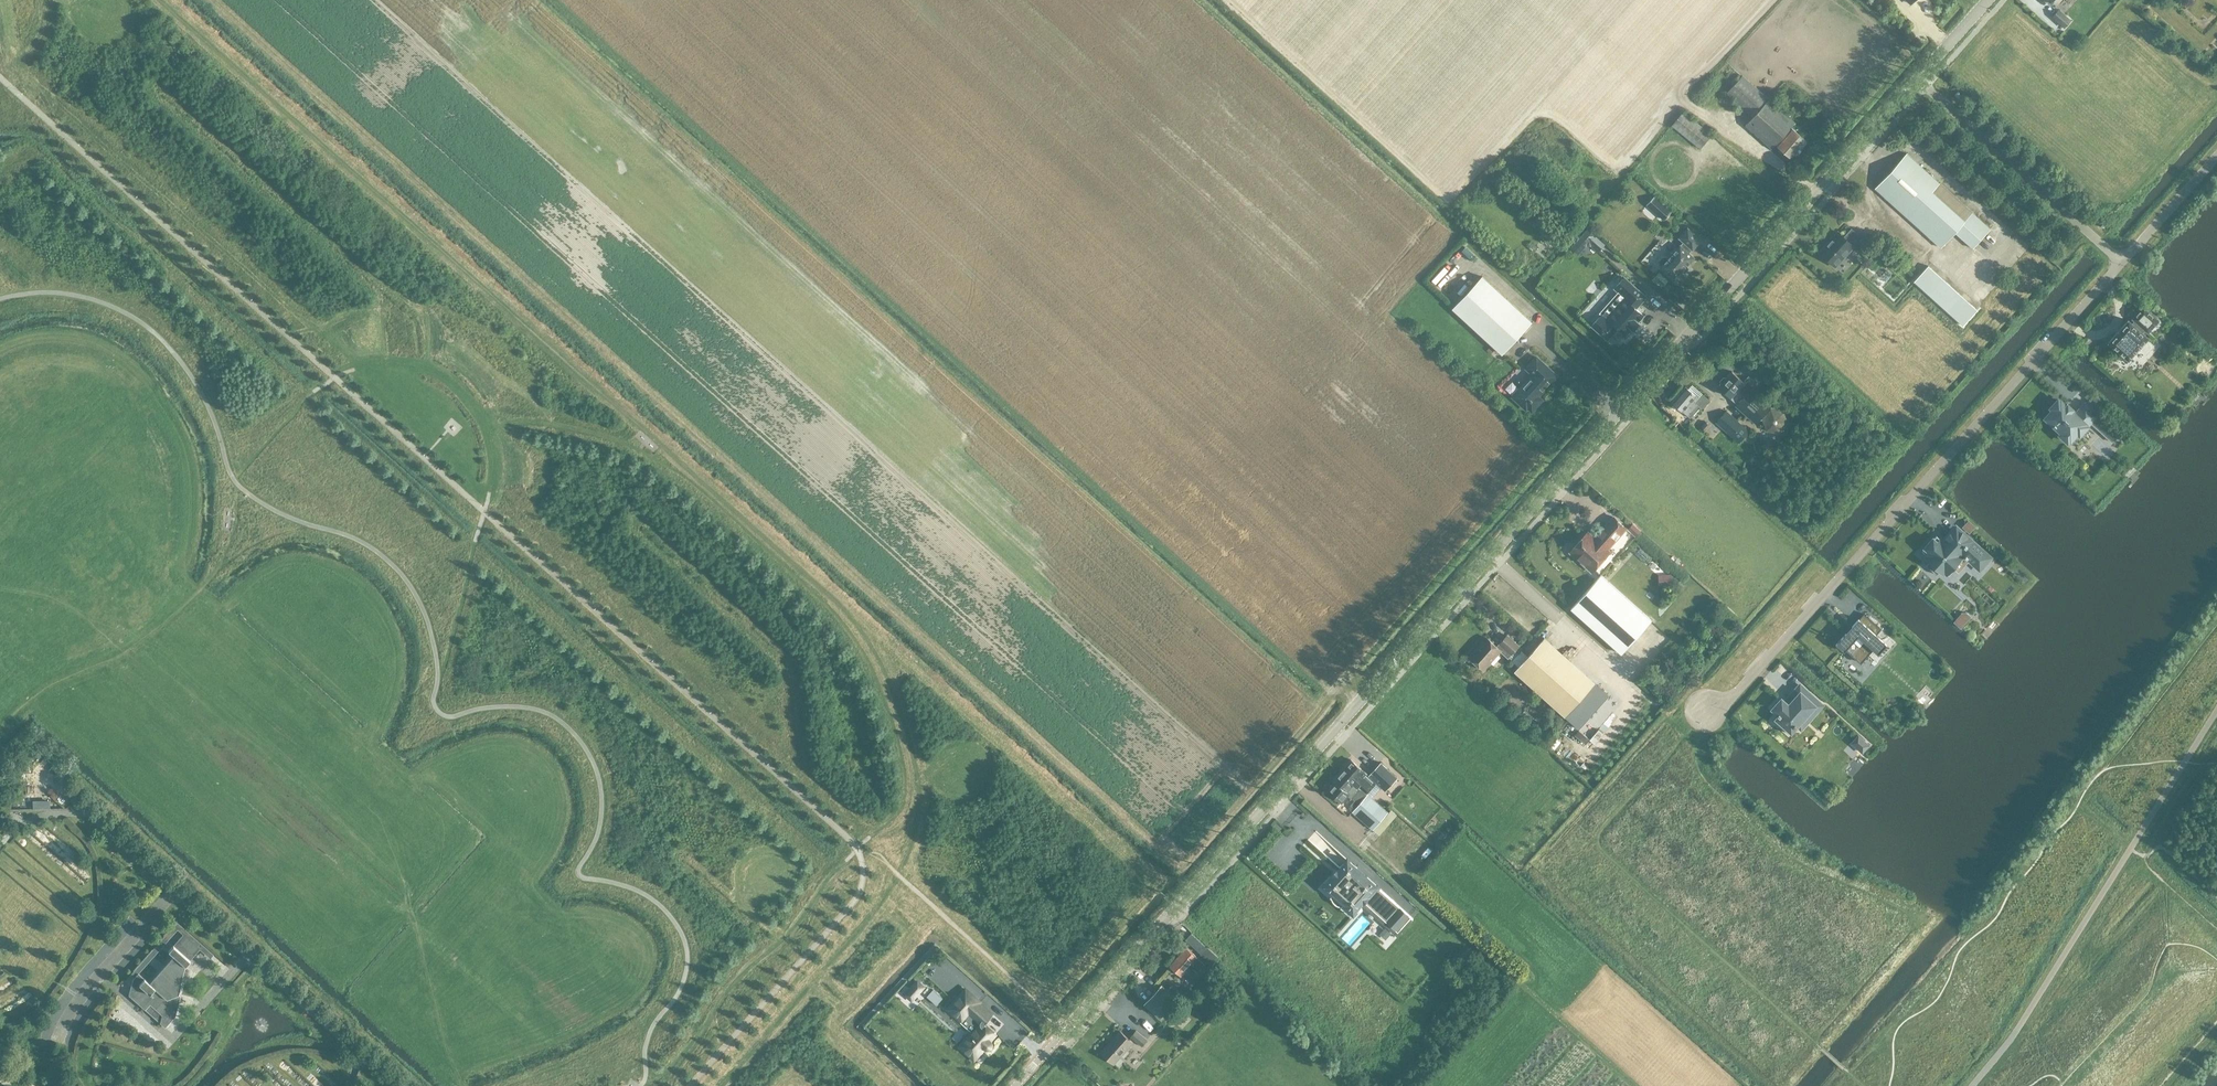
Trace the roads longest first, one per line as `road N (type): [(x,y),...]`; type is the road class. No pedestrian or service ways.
road 1 (tertiary): [(1017,1085),(1918,82)]
road 2 (unclassified): [(2123,262),(1728,701)]
road 3 (unclassified): [(2123,262),(1918,82)]
road 4 (residential): [(2123,262),(2216,157)]

